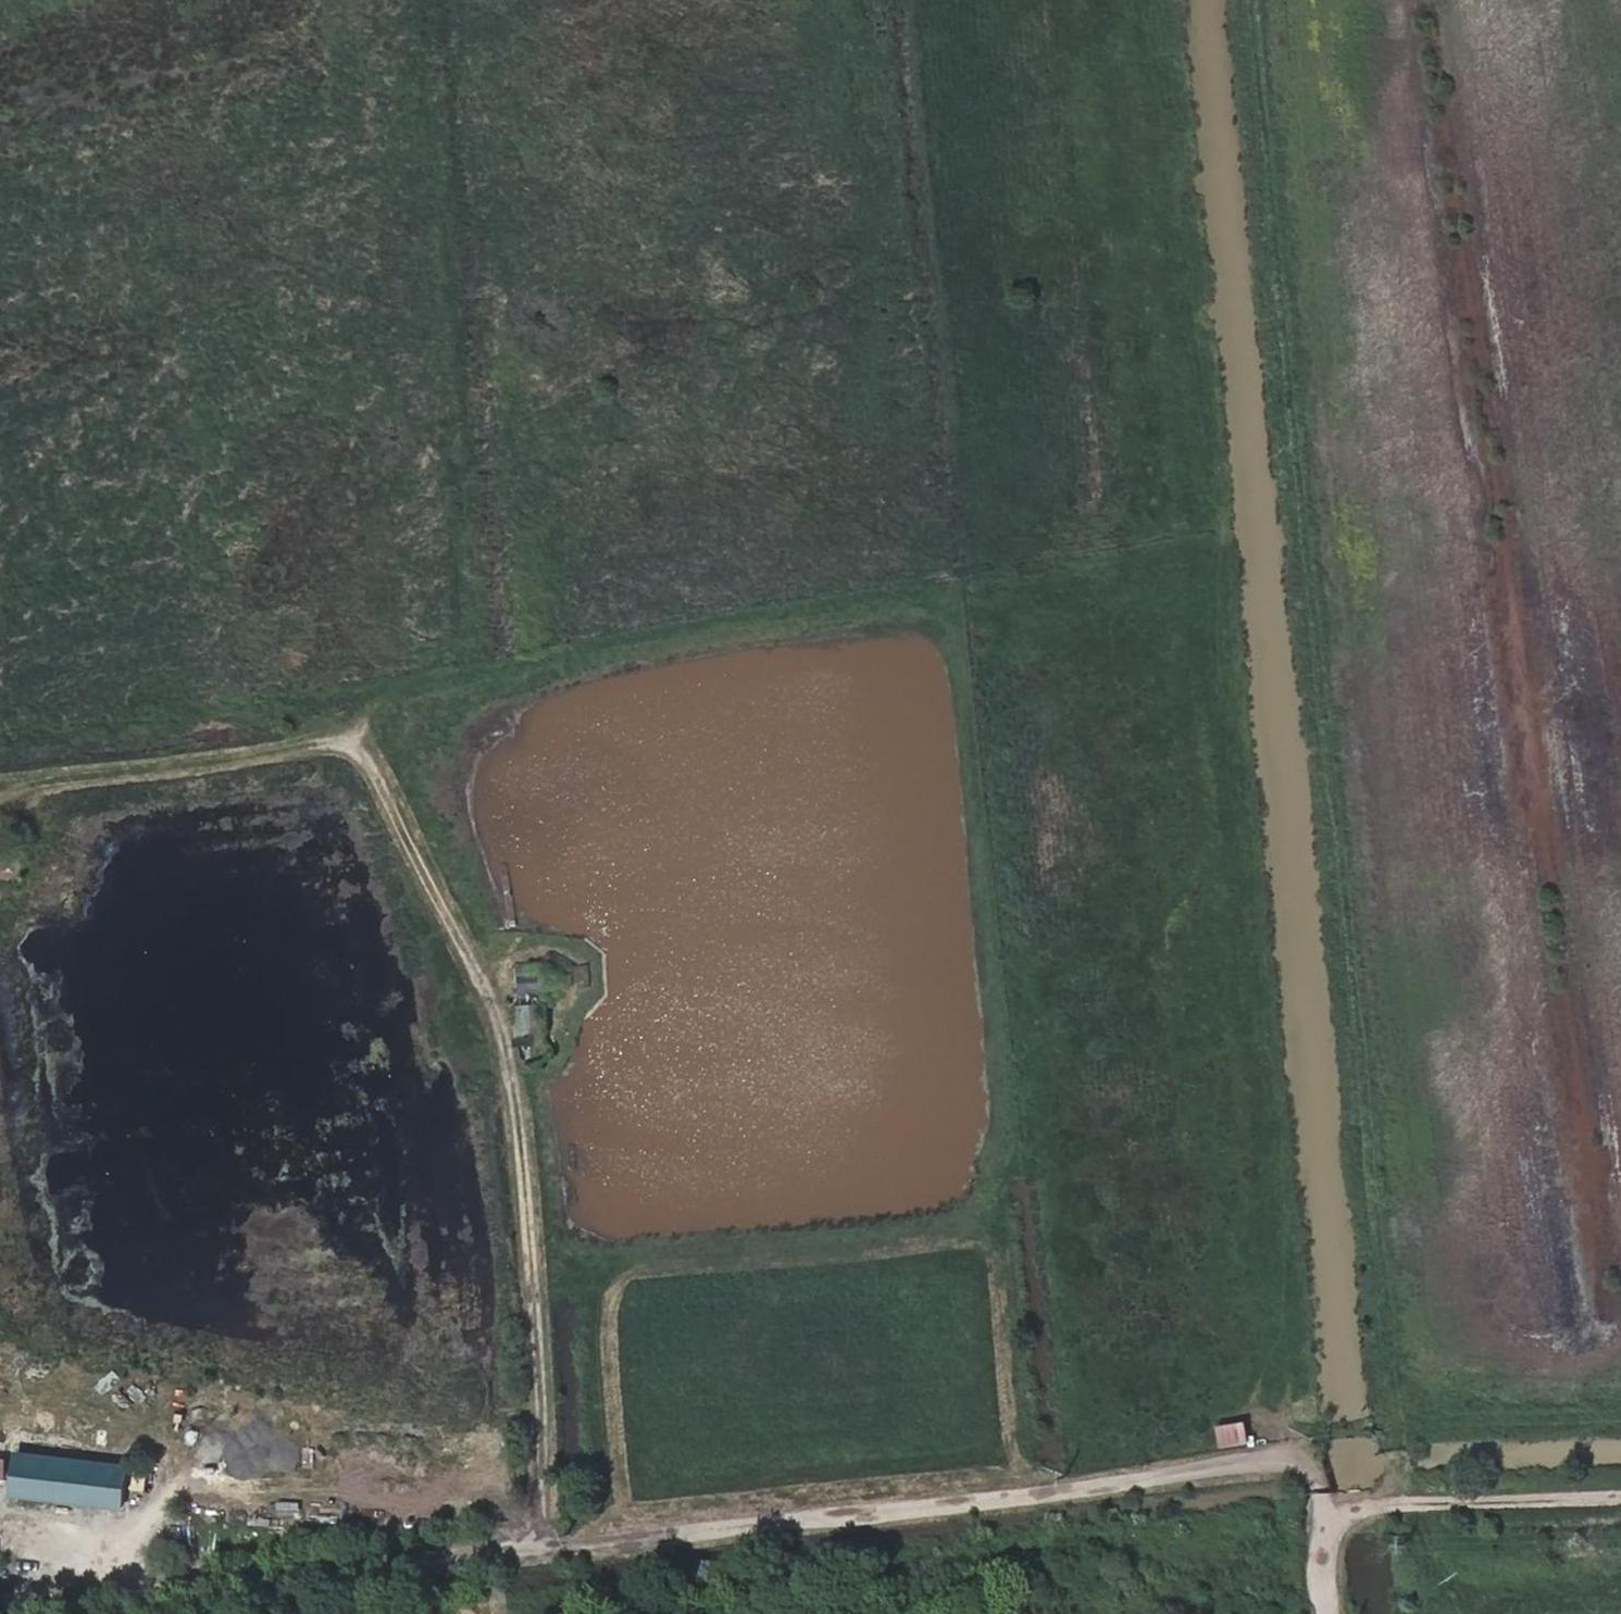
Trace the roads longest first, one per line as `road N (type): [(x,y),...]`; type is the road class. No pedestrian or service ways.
road 1 (track): [(1239,0),(1376,1372),(1400,1414),(1409,1504)]
road 2 (track): [(1620,1495),(1387,1505),(1324,1524),(1336,1613)]

